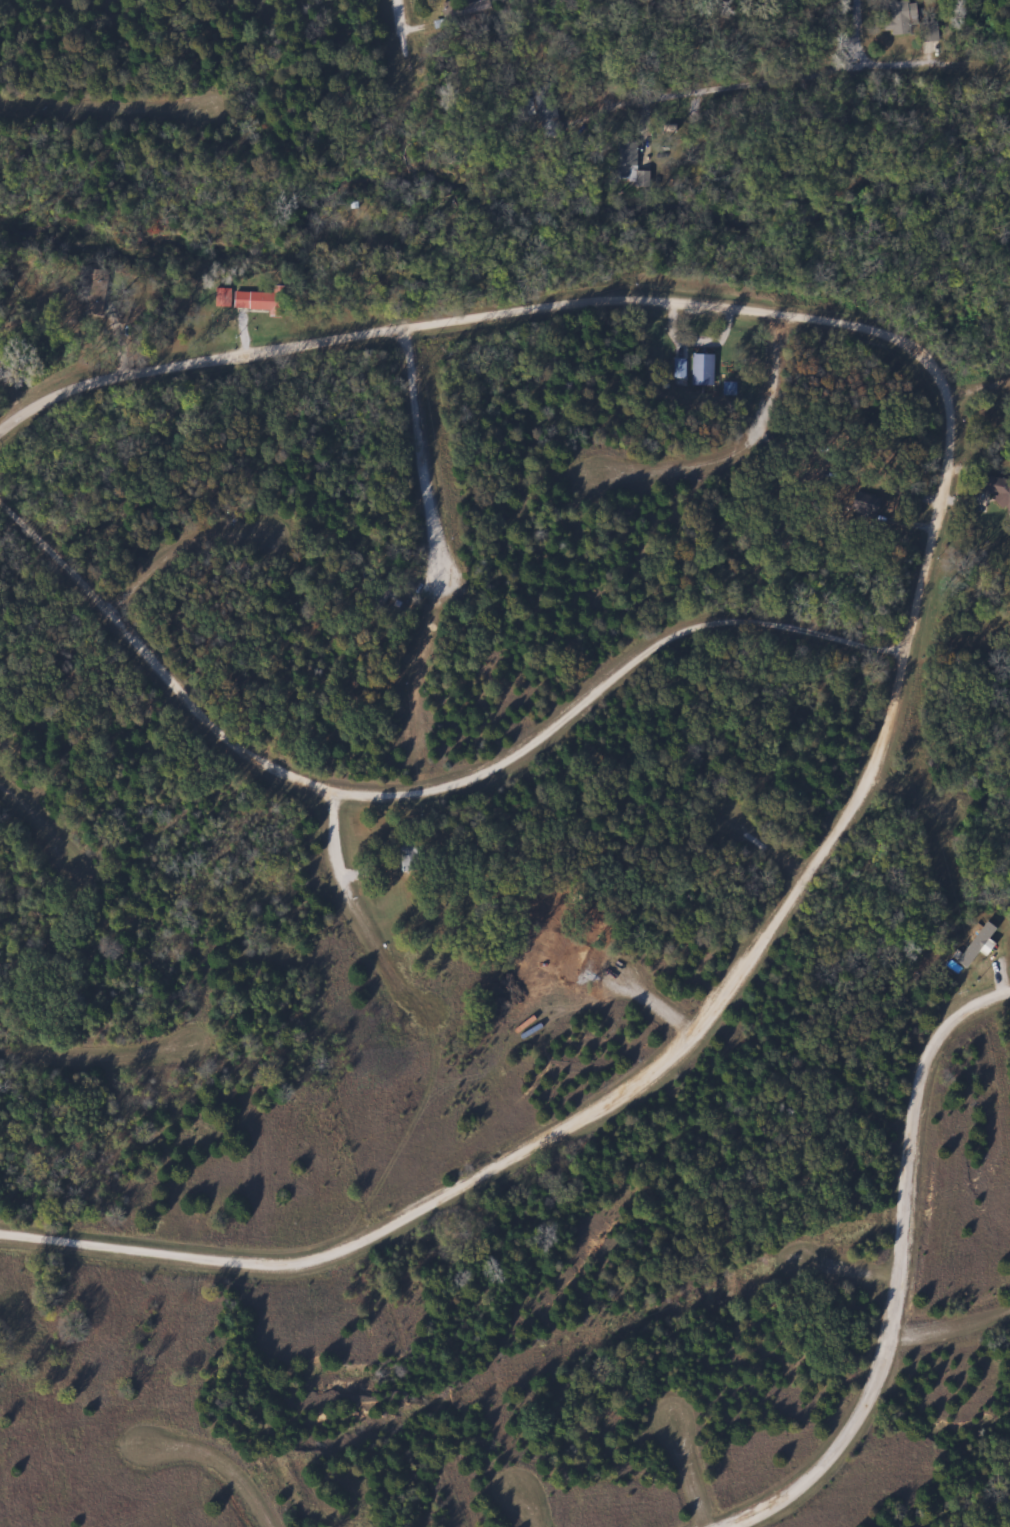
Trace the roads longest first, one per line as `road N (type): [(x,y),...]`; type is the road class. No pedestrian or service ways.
road 1 (residential): [(0,1236),(234,1260),(318,1260),(424,1208),(690,1042),(862,795),(886,747),(951,414),(939,366),(925,349),(888,333),(790,314),(634,302),(453,320),(87,380),(51,394),(0,433)]
road 2 (residential): [(0,506),(207,724),(289,774),(365,791),(409,793),(480,779),(527,757),(635,658),(717,620),(753,619),(908,650)]
road 3 (residential): [(724,1526),(806,1480),(847,1435),(879,1381),(893,1336),(926,1064),(988,996),(1009,989)]
road 4 (residential): [(653,98),(858,59),(1009,64)]
road 5 (residential): [(790,314),(753,442),(604,472)]
road 6 (residential): [(441,580),(402,329)]
road 7 (residential): [(202,108),(0,102)]
road 8 (residential): [(104,612),(198,538),(269,530)]
road 9 (residential): [(268,1526),(237,1473),(207,1453),(145,1446)]
road 10 (residential): [(0,1043),(151,1051)]
road 11 (residential): [(403,871),(339,866),(338,785)]
road 12 (residential): [(884,1366),(972,1336),(1009,1307)]
road 13 (residential): [(714,1526),(671,1415)]

